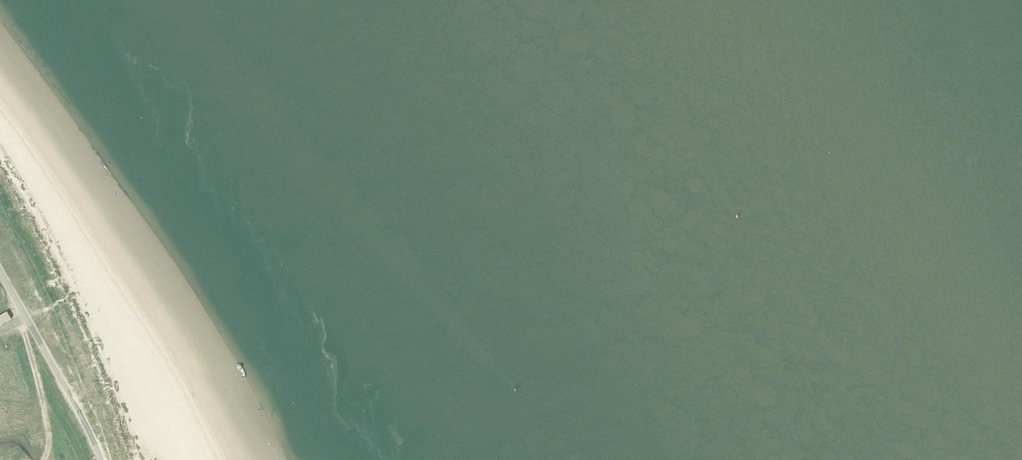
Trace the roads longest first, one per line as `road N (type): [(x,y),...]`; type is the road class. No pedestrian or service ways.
road 1 (unclassified): [(102,459),(0,270)]

